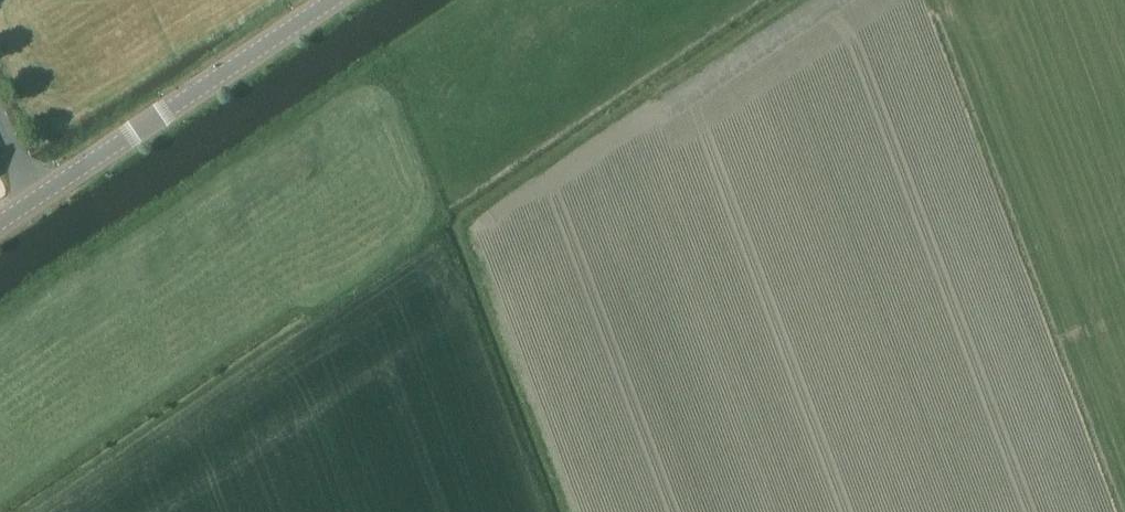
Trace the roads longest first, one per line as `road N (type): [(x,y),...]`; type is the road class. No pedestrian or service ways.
road 1 (tertiary): [(0,231),(345,0)]

